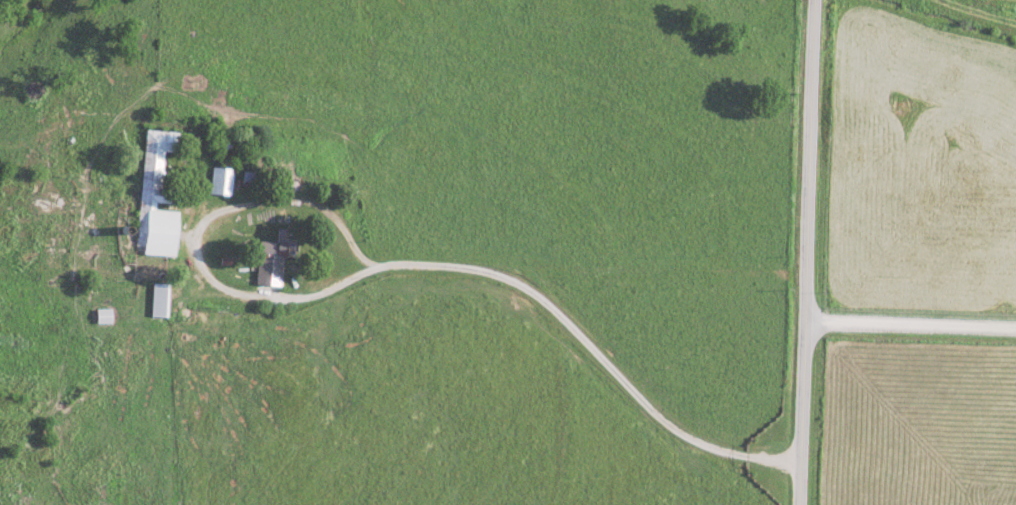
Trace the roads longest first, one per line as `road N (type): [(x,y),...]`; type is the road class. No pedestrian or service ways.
road 1 (secondary): [(798,504),(812,0)]
road 2 (residential): [(1015,326),(804,321)]

